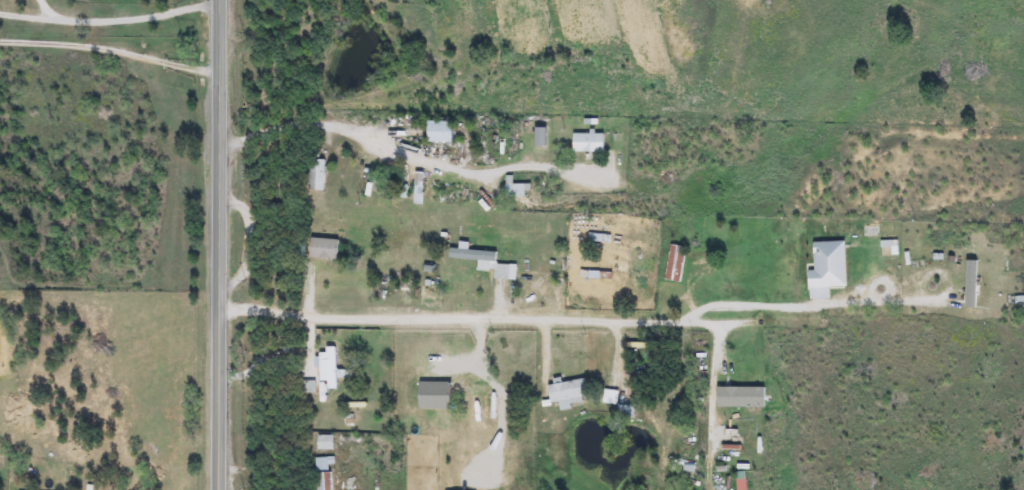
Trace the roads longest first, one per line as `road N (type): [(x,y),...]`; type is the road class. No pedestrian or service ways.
road 1 (secondary): [(215,489),(211,0)]
road 2 (residential): [(211,35),(478,0)]

